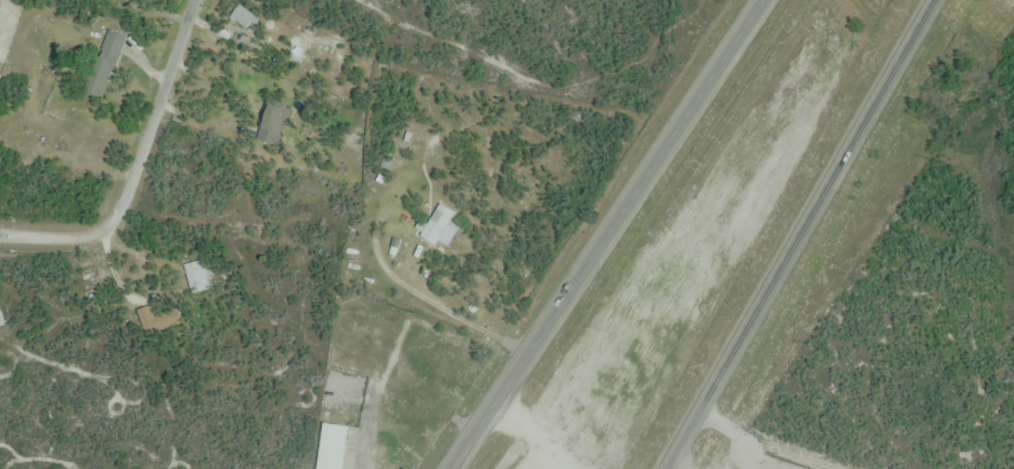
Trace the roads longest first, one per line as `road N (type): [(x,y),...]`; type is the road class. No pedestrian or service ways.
road 1 (trunk): [(759,0),(444,468)]
road 2 (trunk): [(664,468),(934,0)]
road 3 (residential): [(0,235),(81,236),(119,217),(197,0)]

